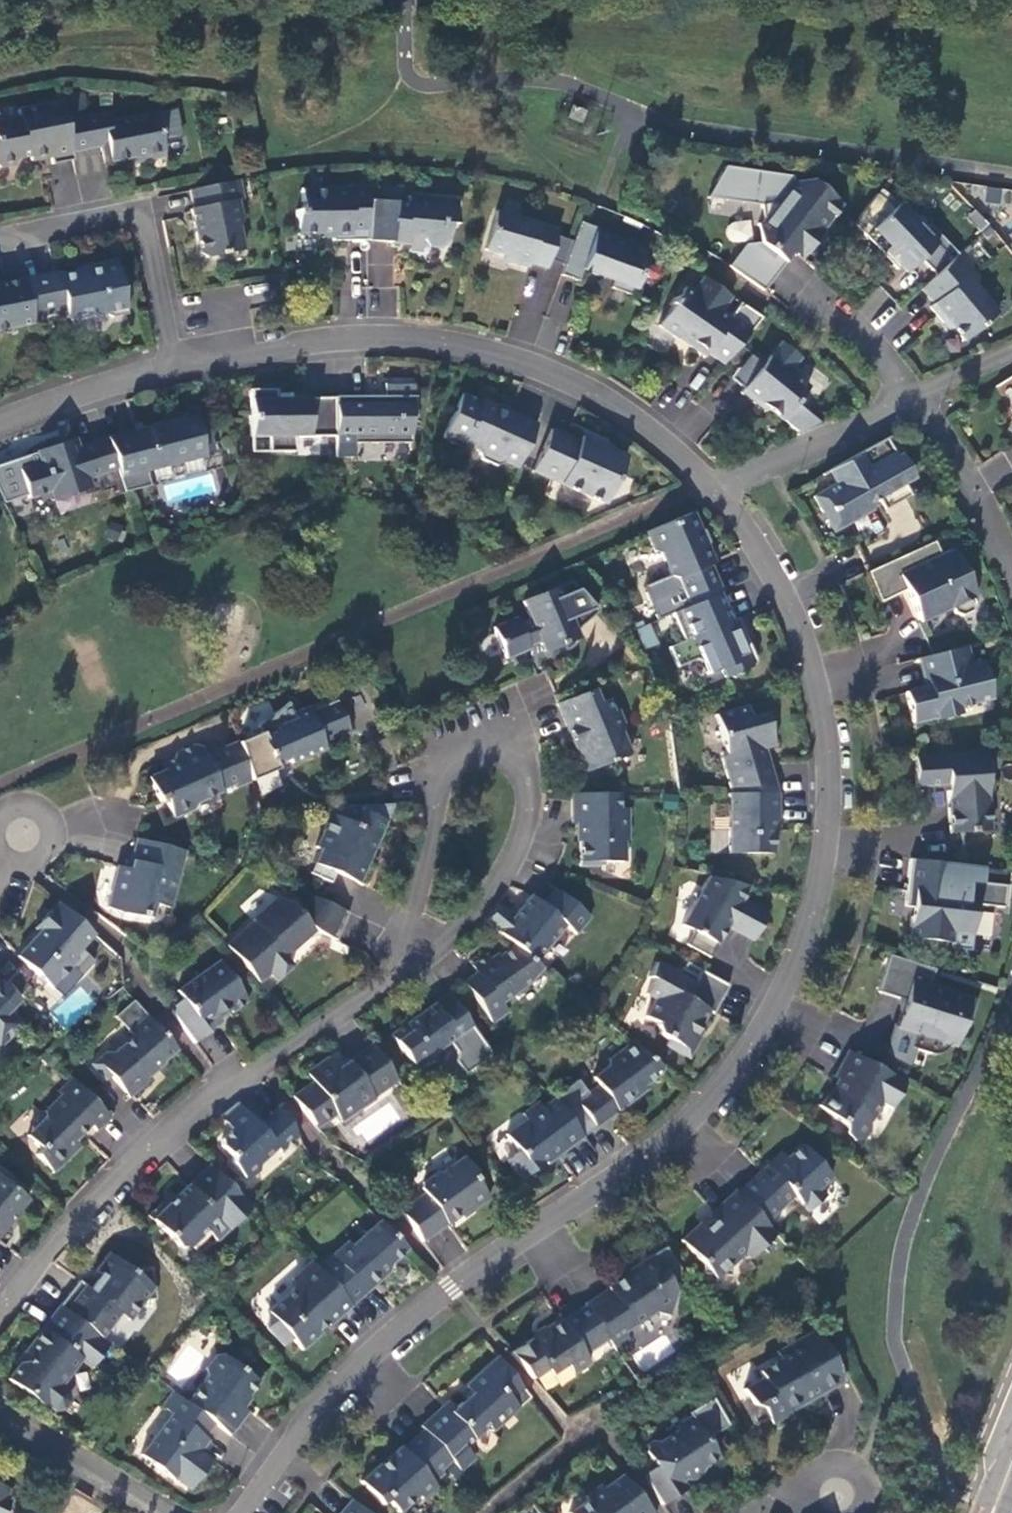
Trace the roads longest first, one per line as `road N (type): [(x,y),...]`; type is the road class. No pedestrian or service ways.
road 1 (residential): [(235,1512),(329,1391),(449,1286),(591,1196),(696,1111),(755,1038),(798,956),(817,883),(828,744),(805,649),(771,572),(720,491)]
road 2 (residential): [(720,491),(606,401),(507,357),(386,339),(173,365)]
road 3 (residential): [(0,1315),(100,1192),(216,1089),(263,1069),(400,970)]
road 4 (residential): [(400,970),(500,885),(521,840),(530,793),(524,764),(497,745),(468,753),(444,772),(413,905)]
road 5 (residential): [(0,227),(140,190),(173,365)]
road 6 (residential): [(1011,620),(977,508),(908,397)]
road 7 (residential): [(908,397),(854,328),(791,321),(733,280)]
road 8 (residential): [(720,491),(908,397)]
road 9 (residential): [(155,1512),(0,1413)]
road 10 (residential): [(173,365),(0,423)]

